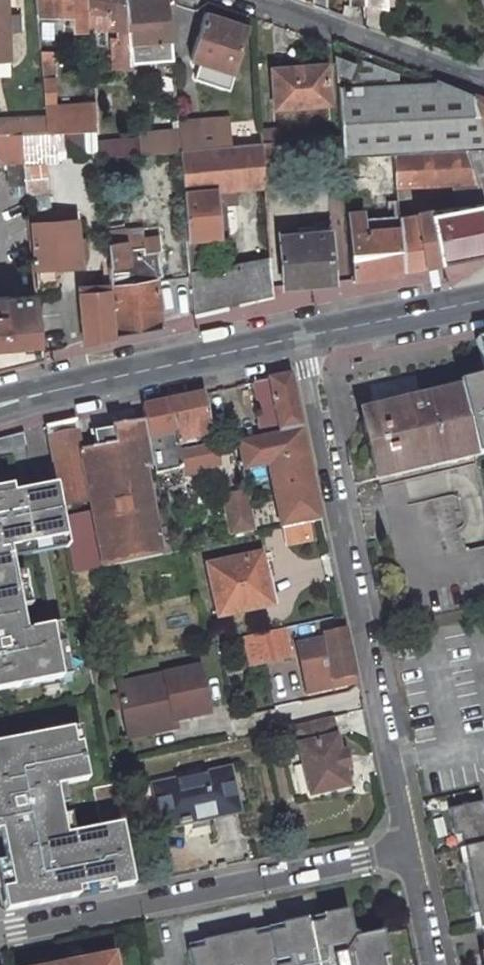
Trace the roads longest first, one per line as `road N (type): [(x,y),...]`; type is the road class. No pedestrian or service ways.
road 1 (residential): [(300,338),(403,852)]
road 2 (residential): [(403,852),(0,934)]
road 3 (secondary): [(300,338),(0,406)]
road 4 (residential): [(264,0),(483,84)]
road 5 (secondary): [(483,304),(300,338)]

